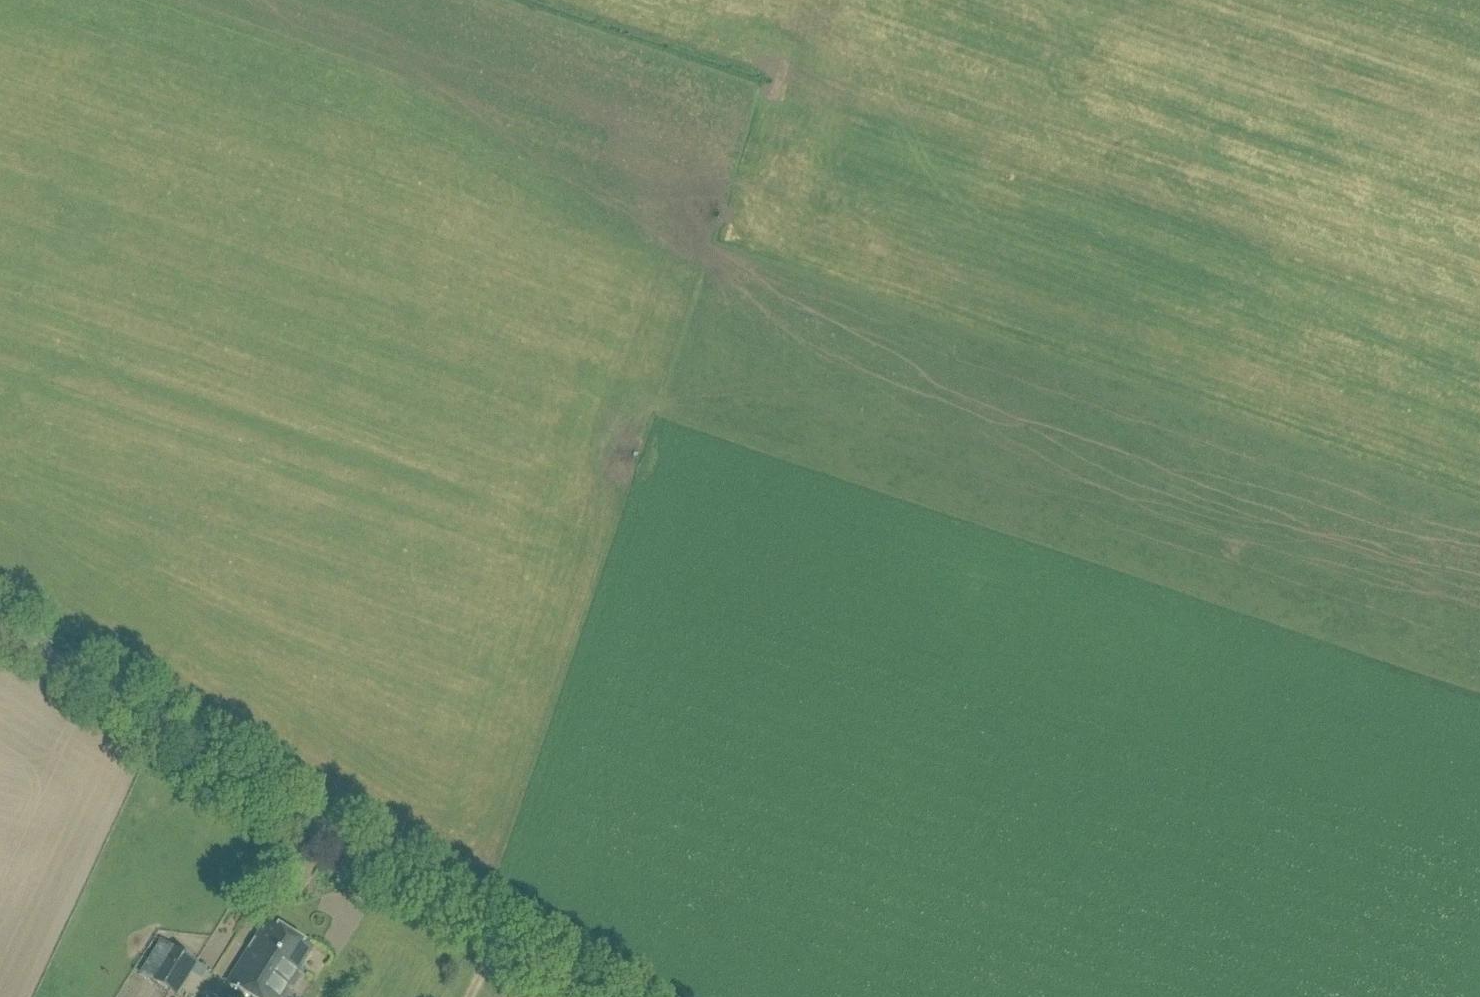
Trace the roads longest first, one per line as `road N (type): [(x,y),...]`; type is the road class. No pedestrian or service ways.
road 1 (tertiary): [(589,996),(0,628)]

